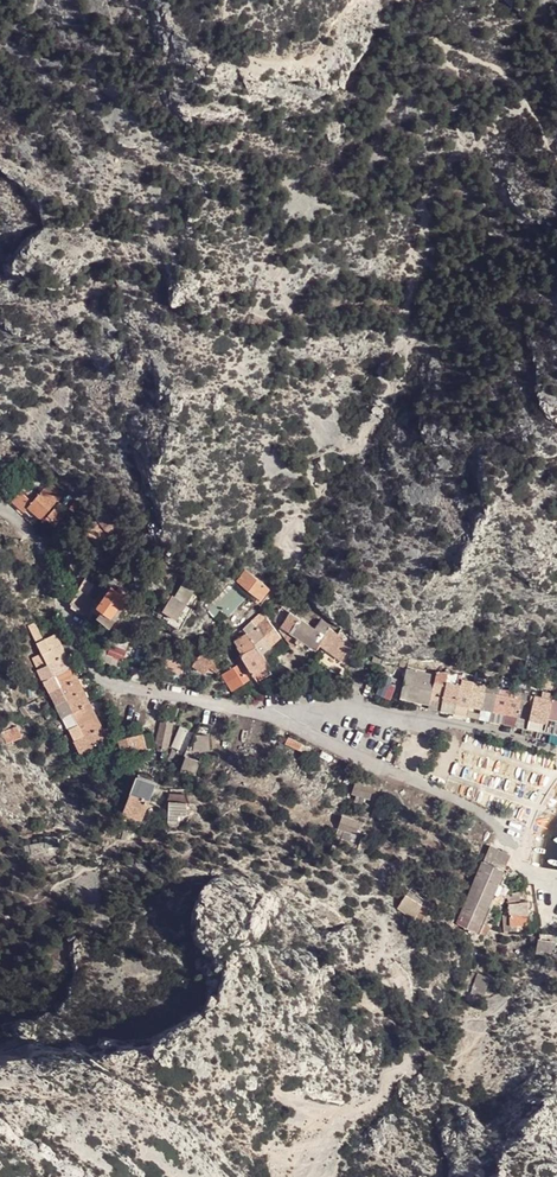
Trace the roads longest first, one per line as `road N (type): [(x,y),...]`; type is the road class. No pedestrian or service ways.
road 1 (unclassified): [(263,714),(95,675),(41,545),(10,514)]
road 2 (unclassified): [(520,861),(478,812),(263,714)]
road 3 (unclassified): [(263,714),(354,708),(556,748)]

